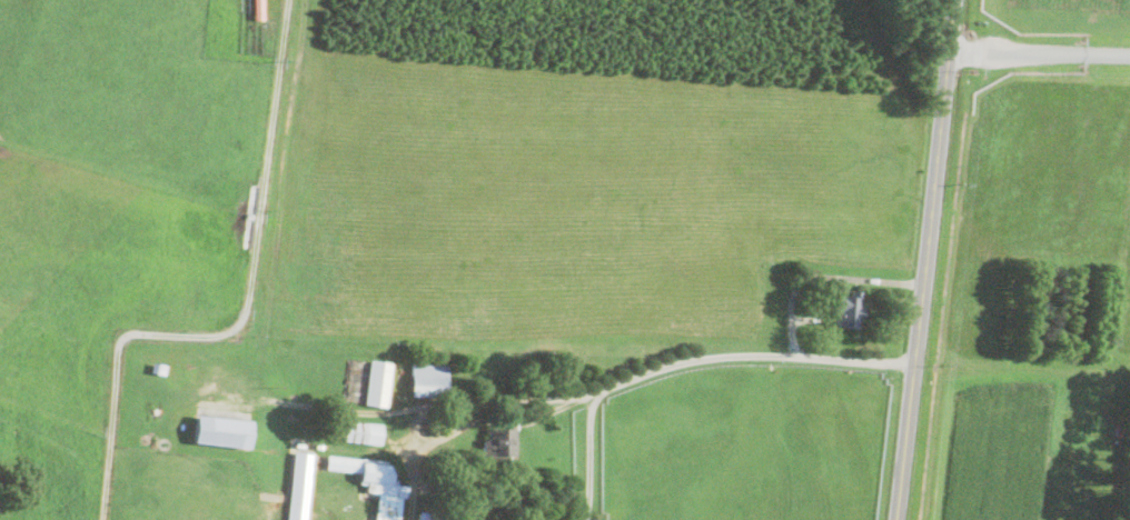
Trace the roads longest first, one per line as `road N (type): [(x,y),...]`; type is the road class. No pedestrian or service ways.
road 1 (tertiary): [(895,519),(955,0)]
road 2 (residential): [(950,50),(1129,55)]

